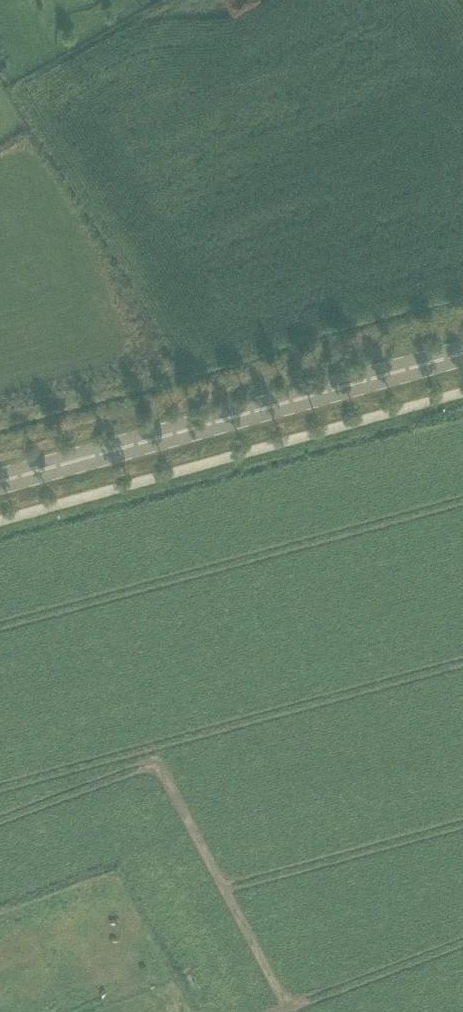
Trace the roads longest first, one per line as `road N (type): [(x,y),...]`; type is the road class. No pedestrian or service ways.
road 1 (secondary): [(0,481),(462,353)]

